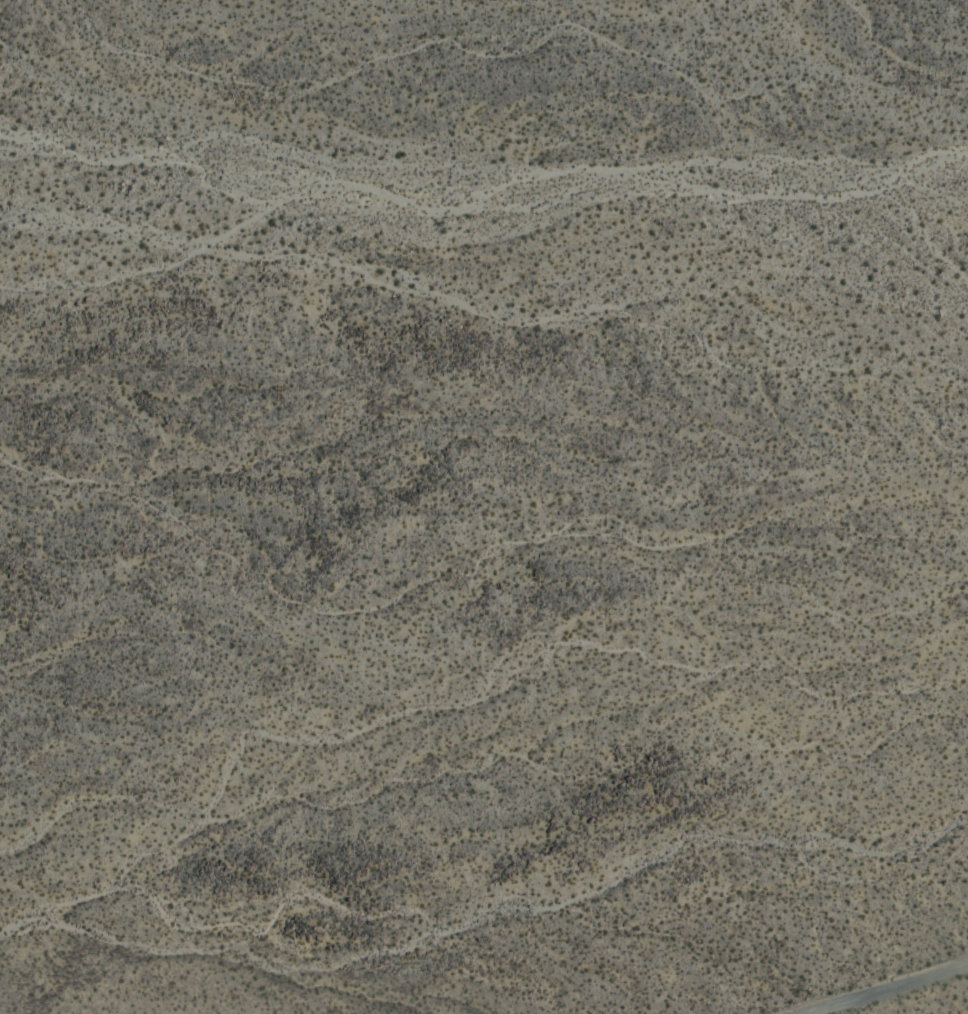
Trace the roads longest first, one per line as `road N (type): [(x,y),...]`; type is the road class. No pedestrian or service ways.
road 1 (residential): [(967,963),(810,1013)]

